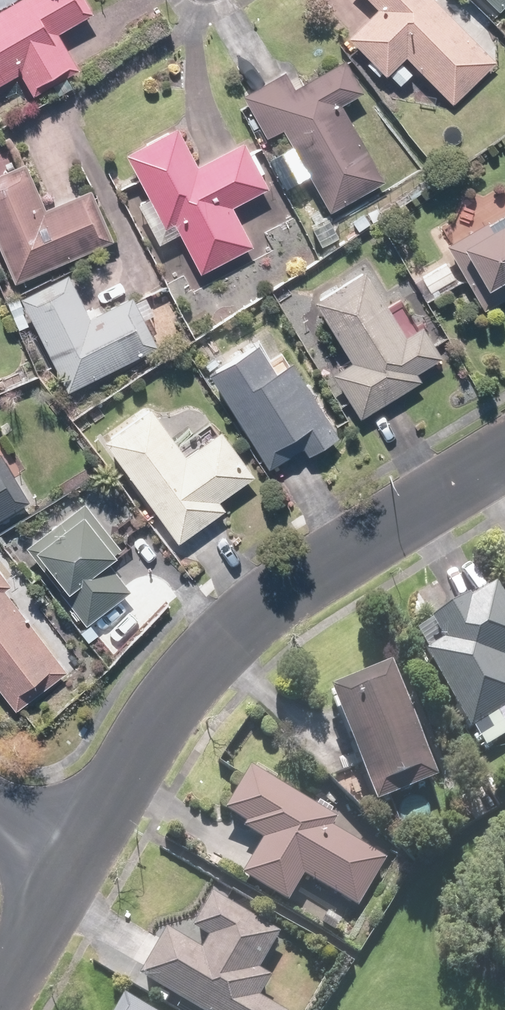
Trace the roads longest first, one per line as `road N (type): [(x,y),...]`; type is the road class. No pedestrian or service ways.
road 1 (residential): [(66,864),(197,665),(257,618),(504,463)]
road 2 (residential): [(0,984),(66,864)]

